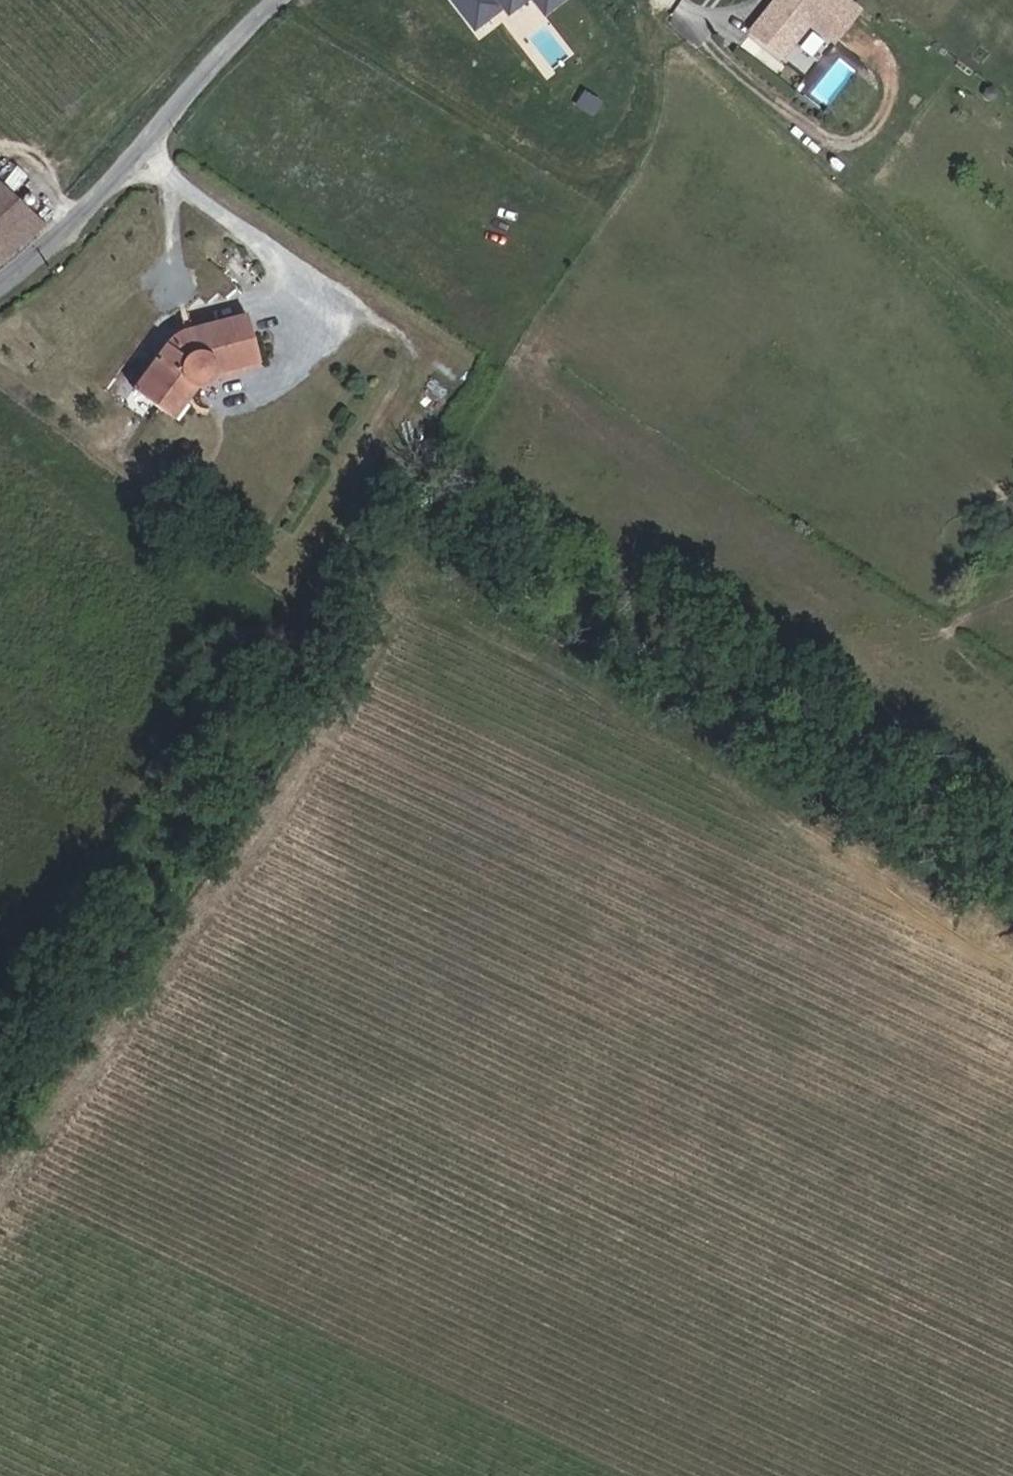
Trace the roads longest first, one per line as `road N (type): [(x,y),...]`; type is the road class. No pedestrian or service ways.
road 1 (residential): [(282,0),(118,183),(0,290)]

